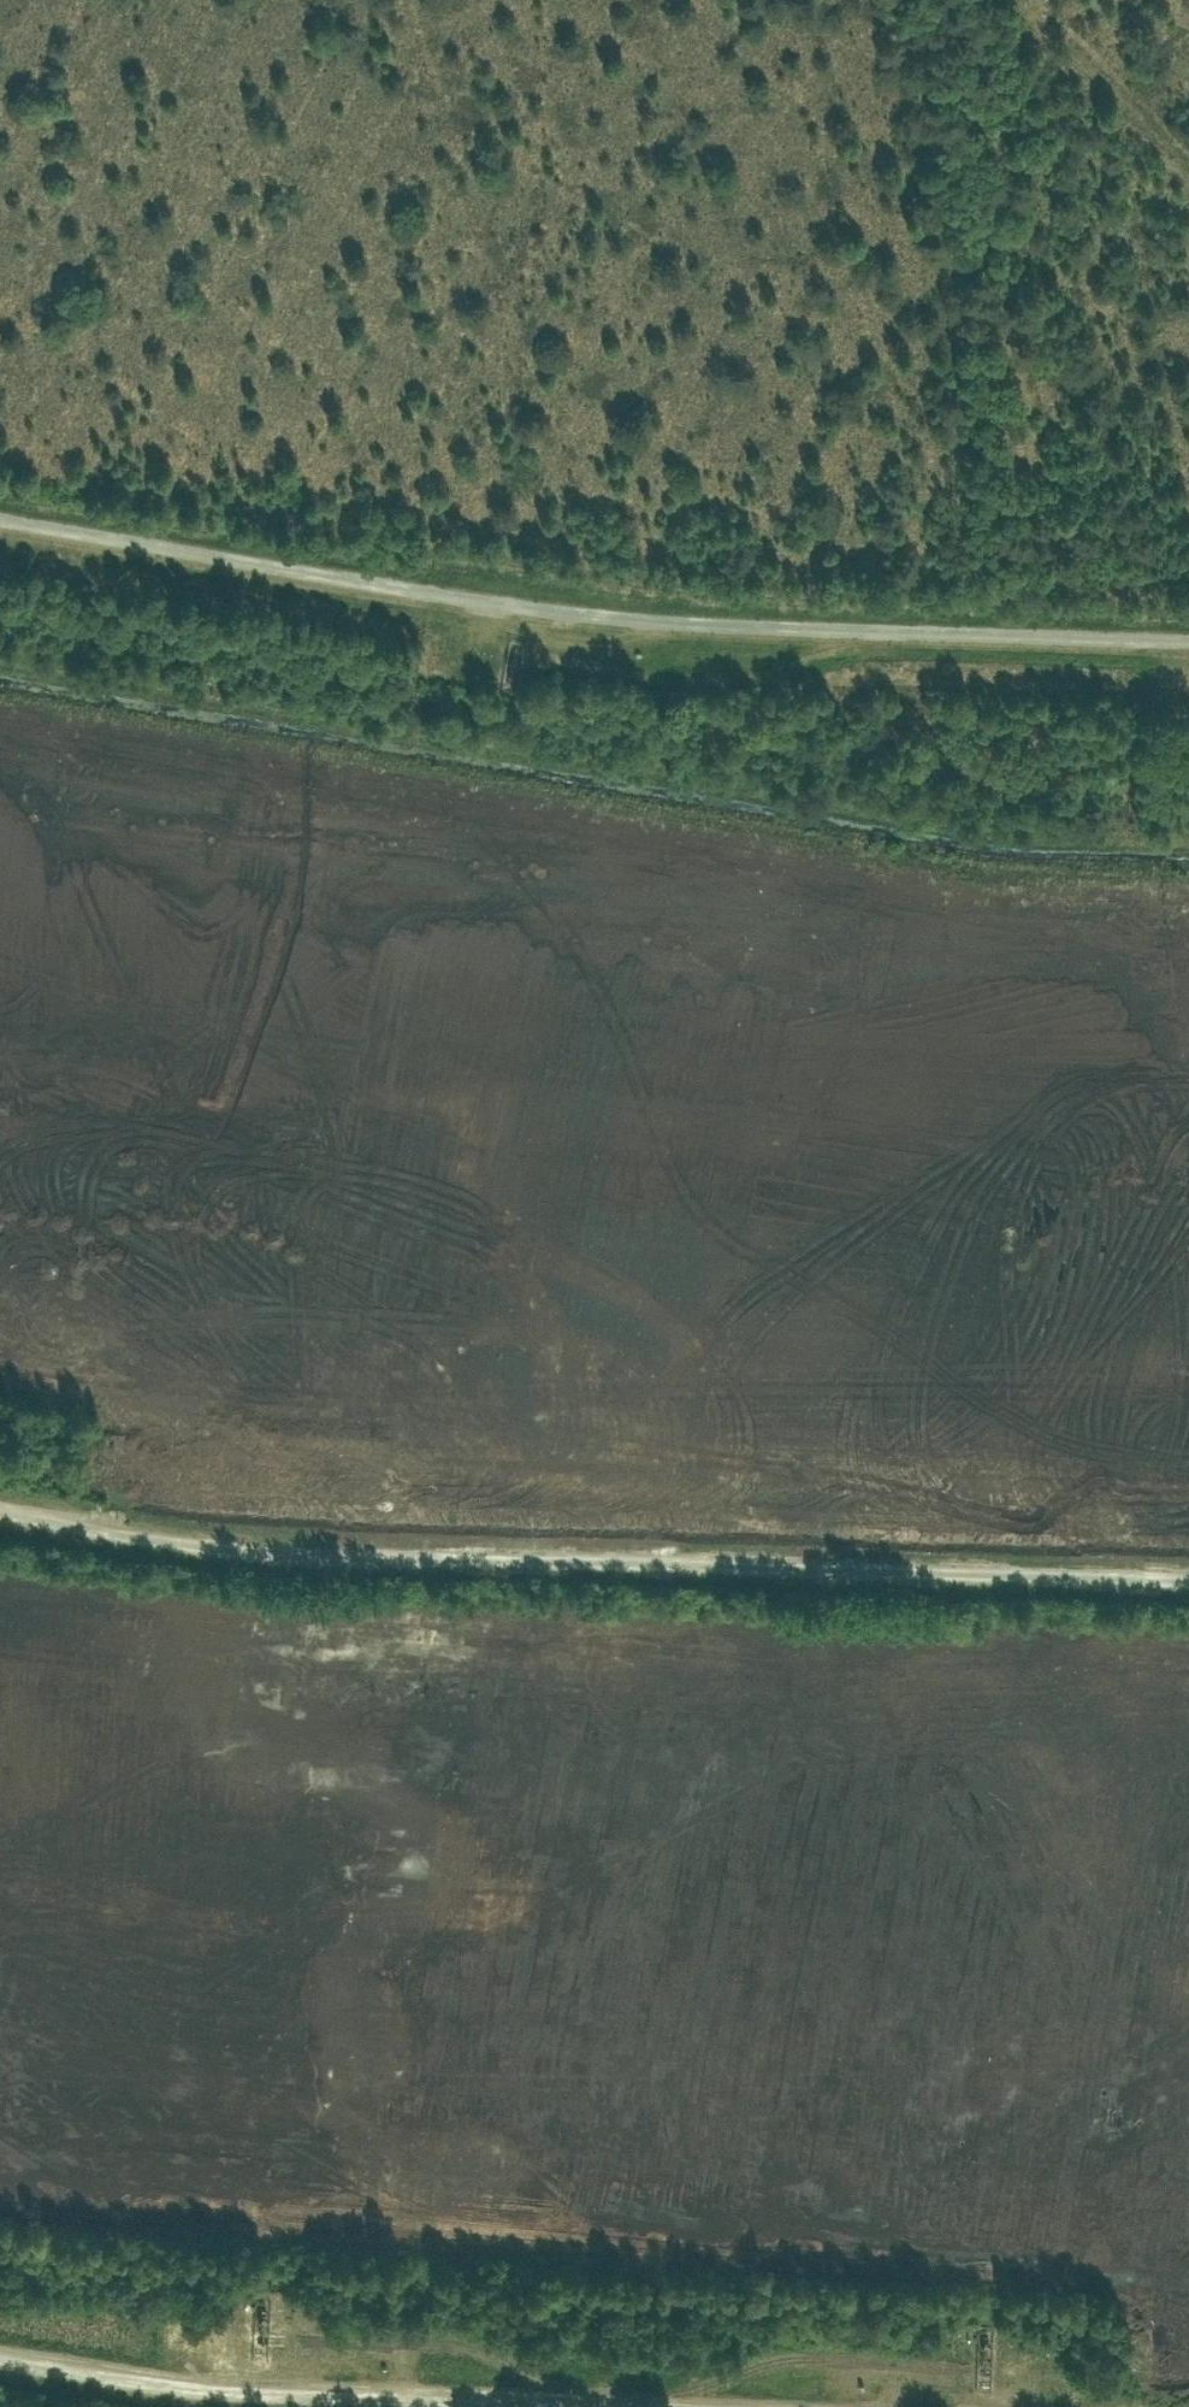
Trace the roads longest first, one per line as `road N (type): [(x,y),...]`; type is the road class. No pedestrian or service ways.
road 1 (track): [(1188,638),(608,615),(0,512)]
road 2 (track): [(1188,1575),(327,1544),(0,1499)]
road 3 (track): [(0,2344),(256,2384),(969,2406)]

